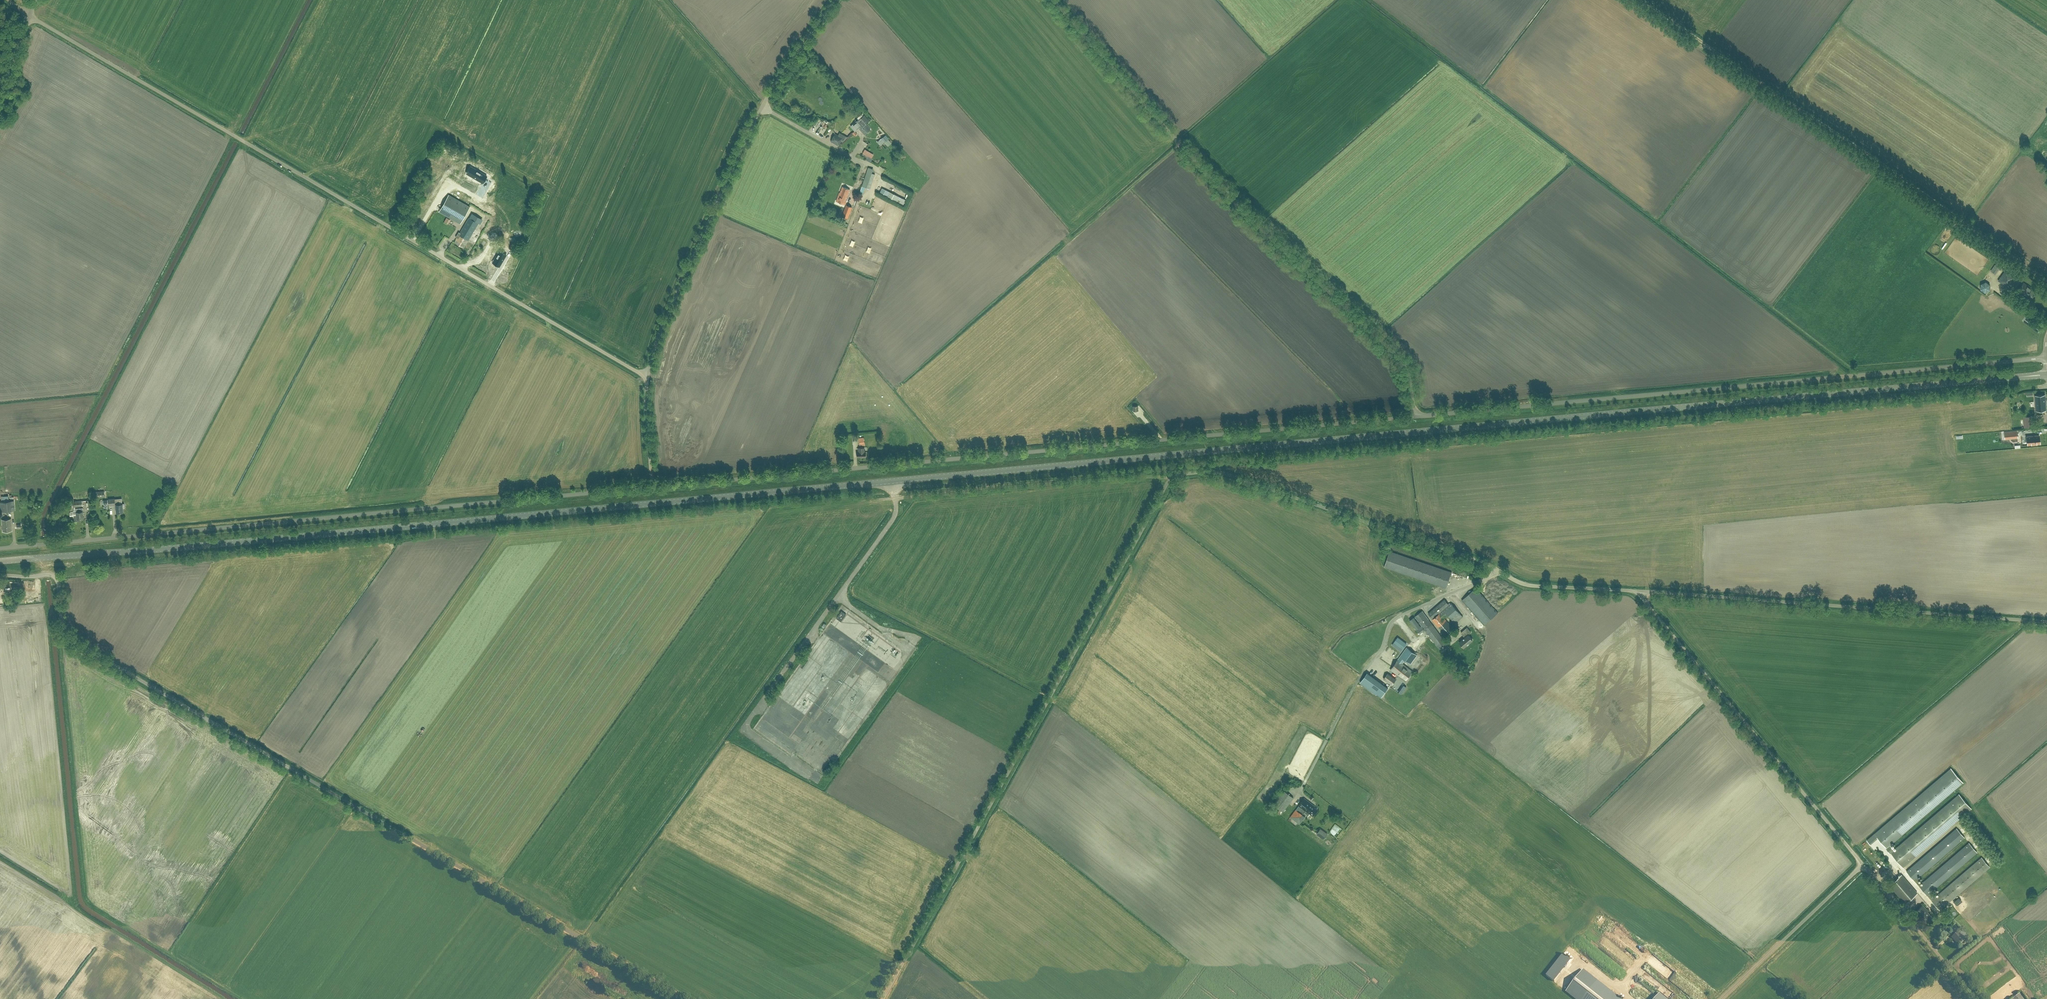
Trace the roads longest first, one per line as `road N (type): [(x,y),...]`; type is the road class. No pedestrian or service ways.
road 1 (secondary): [(2046,375),(0,561)]
road 2 (unclassified): [(683,998),(76,642),(65,629),(52,575),(0,574)]
road 3 (unclassified): [(652,487),(1415,416)]
road 4 (unclassified): [(647,377),(29,15)]
road 5 (unclassified): [(0,548),(652,487)]
road 6 (unclassified): [(1415,416),(2046,358)]
road 7 (unclassified): [(883,998),(1172,477)]
road 8 (unclassified): [(1415,416),(1398,357),(1207,174),(1053,0)]
road 9 (unclassified): [(2046,281),(1642,0)]
road 10 (unclassified): [(647,377),(752,122),(835,0)]
road 11 (unclassified): [(2046,621),(1642,591)]
road 12 (unclassified): [(1863,864),(1642,591)]
road 13 (unclassified): [(1501,572),(1228,474),(1172,477)]
road 14 (track): [(895,498),(1172,477)]
road 15 (unclassified): [(1327,739),(1396,618),(1501,572)]
road 16 (unclassified): [(1722,998),(1863,864)]
road 17 (unclassified): [(1974,998),(1863,864)]
road 18 (unclassified): [(1642,591),(1525,584),(1501,572)]

